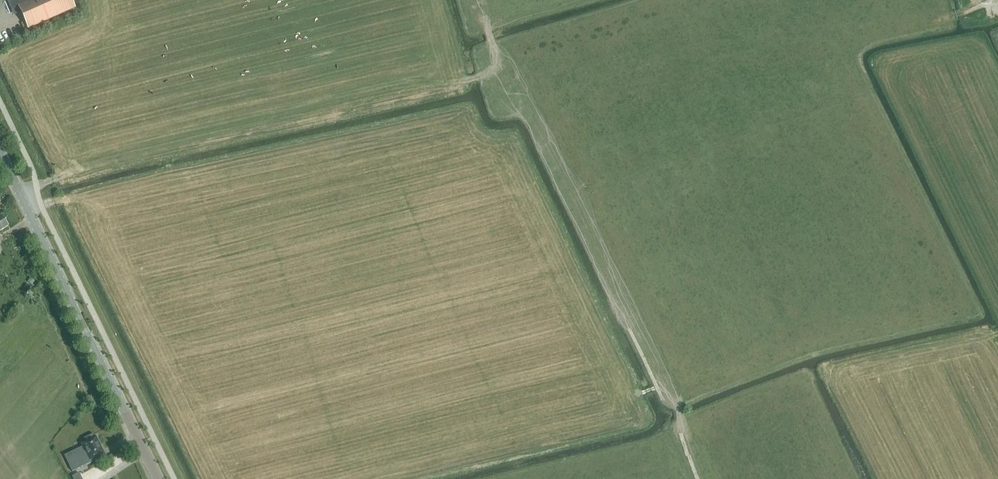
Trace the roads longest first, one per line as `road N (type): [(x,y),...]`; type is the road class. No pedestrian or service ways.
road 1 (secondary): [(158,478),(0,153)]

